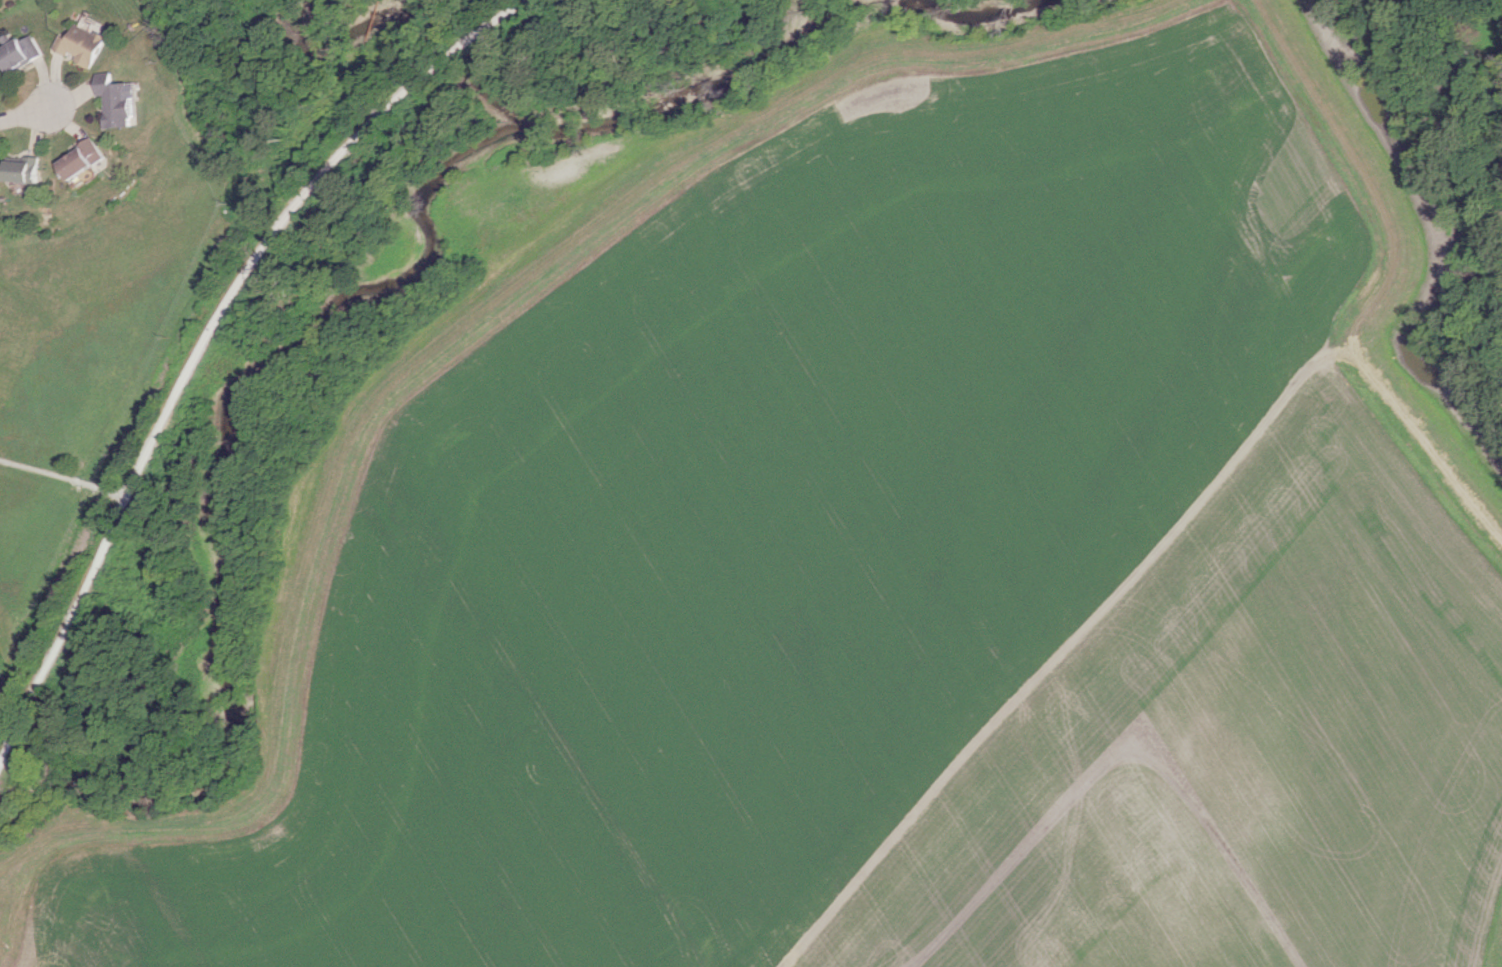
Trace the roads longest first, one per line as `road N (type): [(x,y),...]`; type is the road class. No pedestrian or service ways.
road 1 (track): [(1178,0),(976,52),(880,56),(648,182),(371,406),(335,478),(310,560),(274,760),(254,799),(231,814),(54,834),(16,857),(0,888)]
road 2 (track): [(782,966),(1185,520),(1303,377),(1322,357),(1359,346)]
road 3 (track): [(1501,532),(1359,346),(1356,334),(1393,280),(1389,215),(1258,0)]

